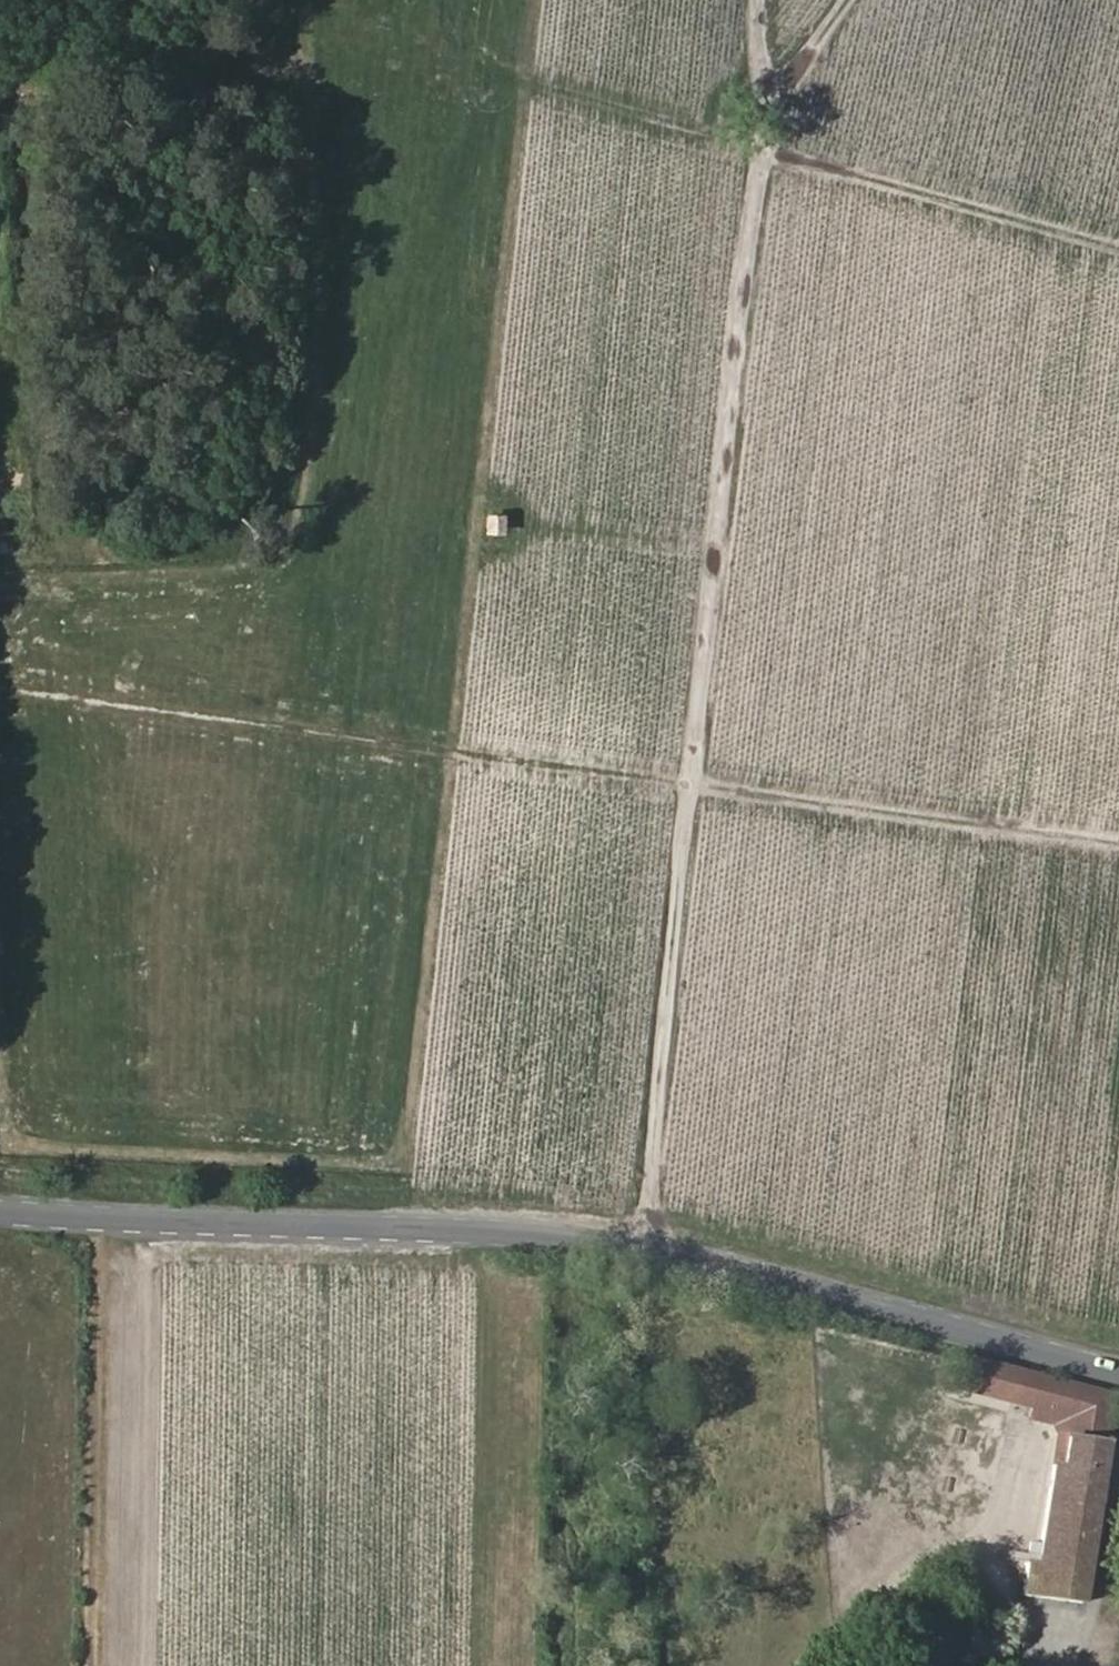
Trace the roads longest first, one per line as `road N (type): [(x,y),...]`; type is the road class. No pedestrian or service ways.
road 1 (track): [(764,0),(757,194),(680,880),(649,1250)]
road 2 (residential): [(0,1211),(557,1234),(649,1250),(1118,1374)]

